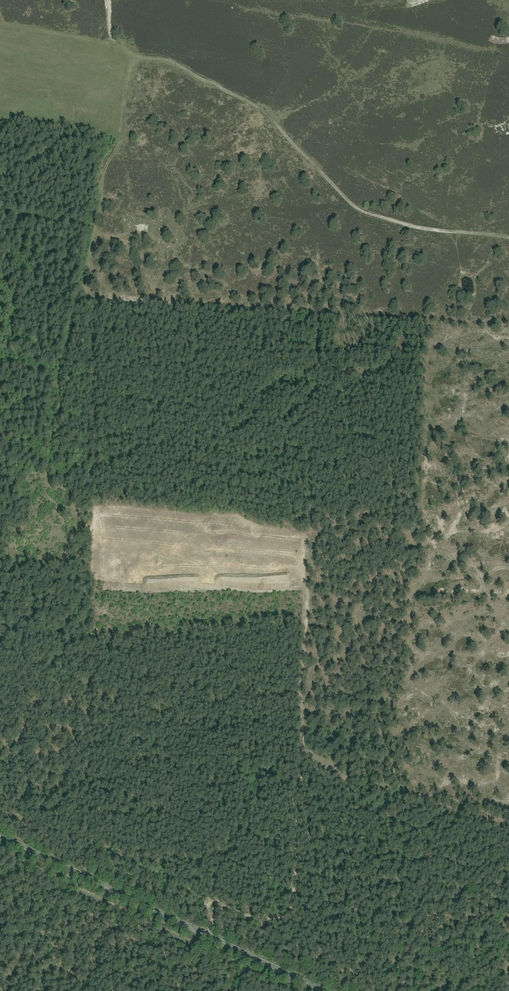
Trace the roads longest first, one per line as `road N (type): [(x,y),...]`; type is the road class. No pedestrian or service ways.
road 1 (track): [(108,0),(111,37),(139,58),(170,64),(264,110),(355,208),(432,230),(508,236)]
road 2 (secondary): [(322,990),(0,836)]

